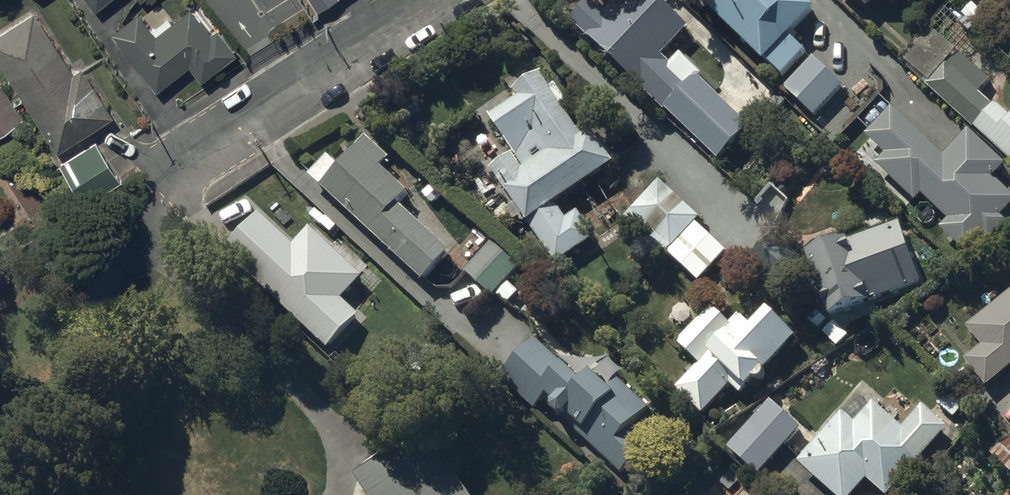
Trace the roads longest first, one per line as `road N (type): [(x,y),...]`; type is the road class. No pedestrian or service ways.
road 1 (residential): [(440,0),(293,97)]
road 2 (residential): [(293,97),(219,0)]

